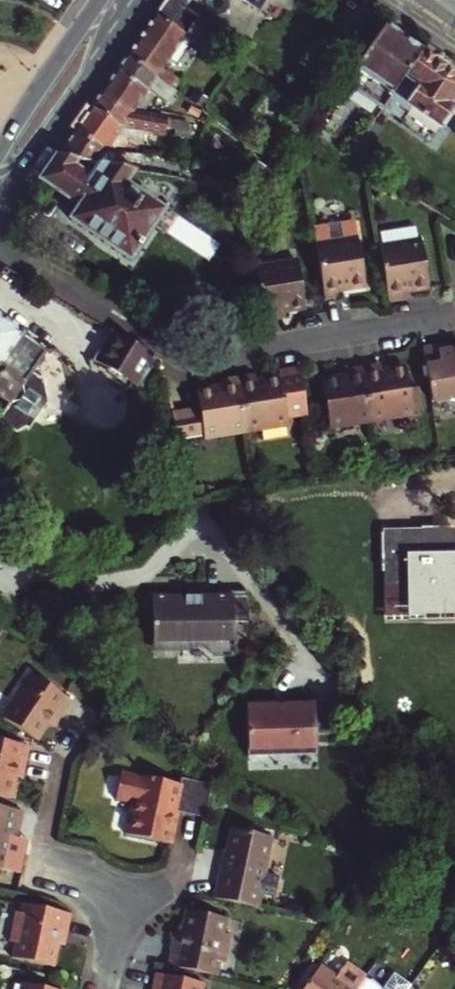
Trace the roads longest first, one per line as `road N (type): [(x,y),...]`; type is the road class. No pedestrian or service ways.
road 1 (secondary): [(0,195),(137,0)]
road 2 (secondary): [(98,0),(0,150)]

